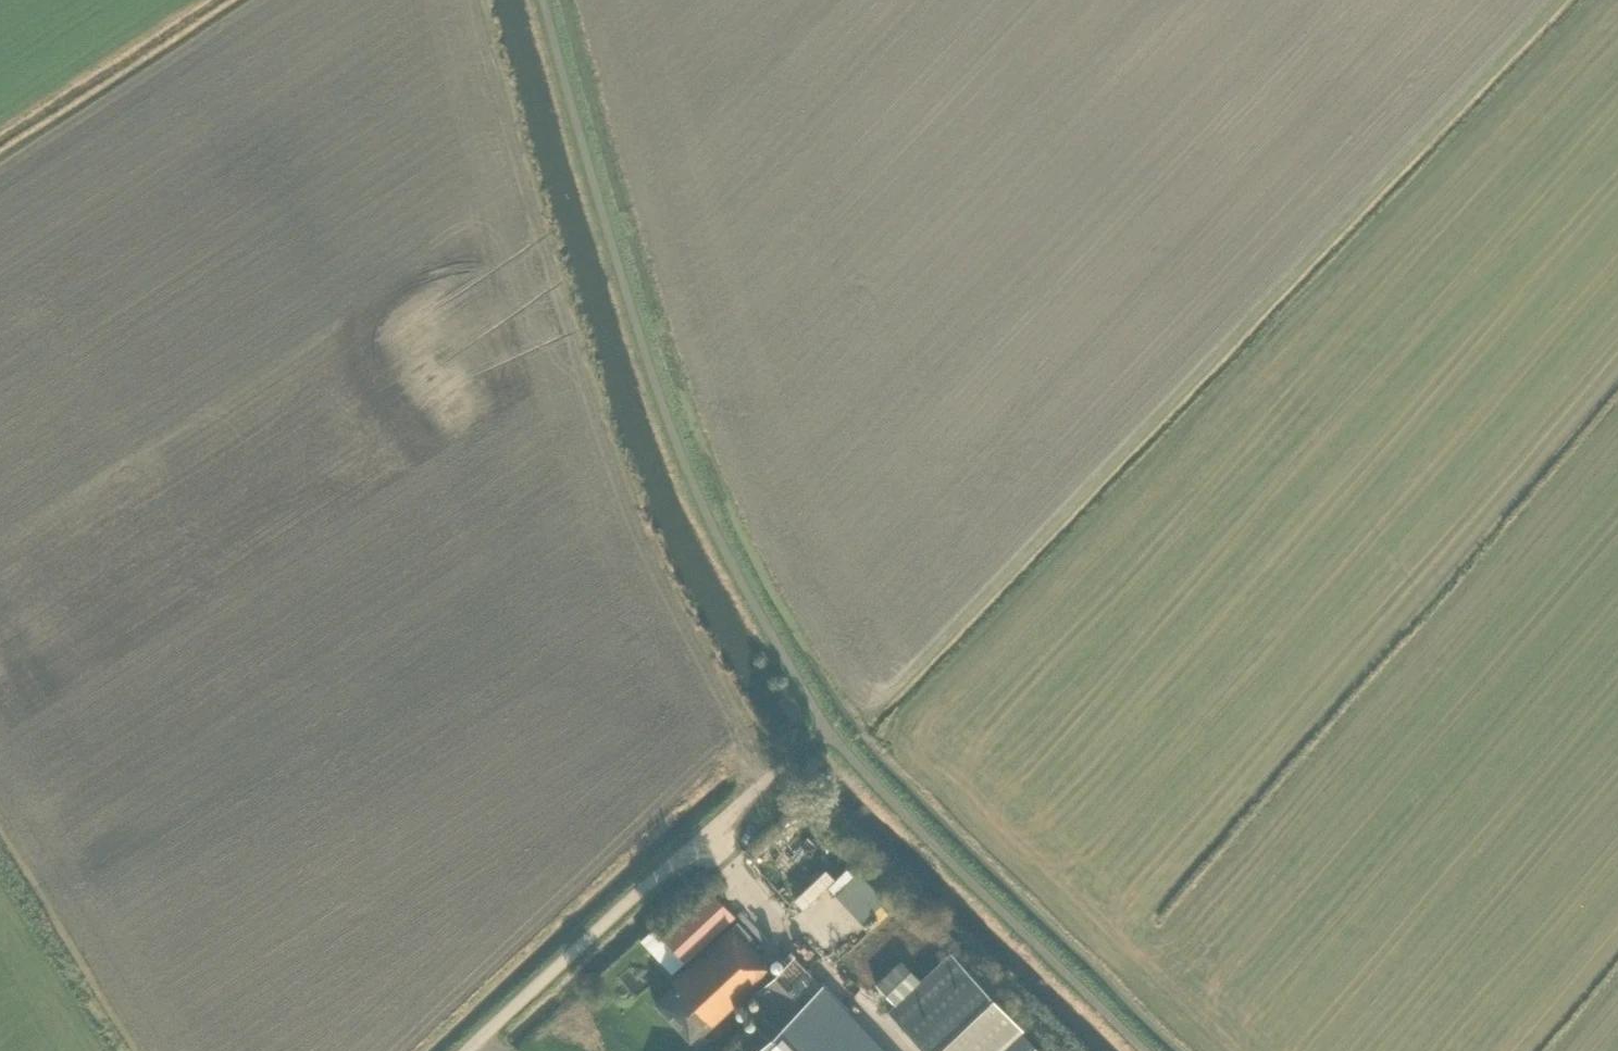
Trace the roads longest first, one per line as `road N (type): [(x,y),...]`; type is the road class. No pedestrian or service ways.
road 1 (unclassified): [(479,1050),(784,766)]

